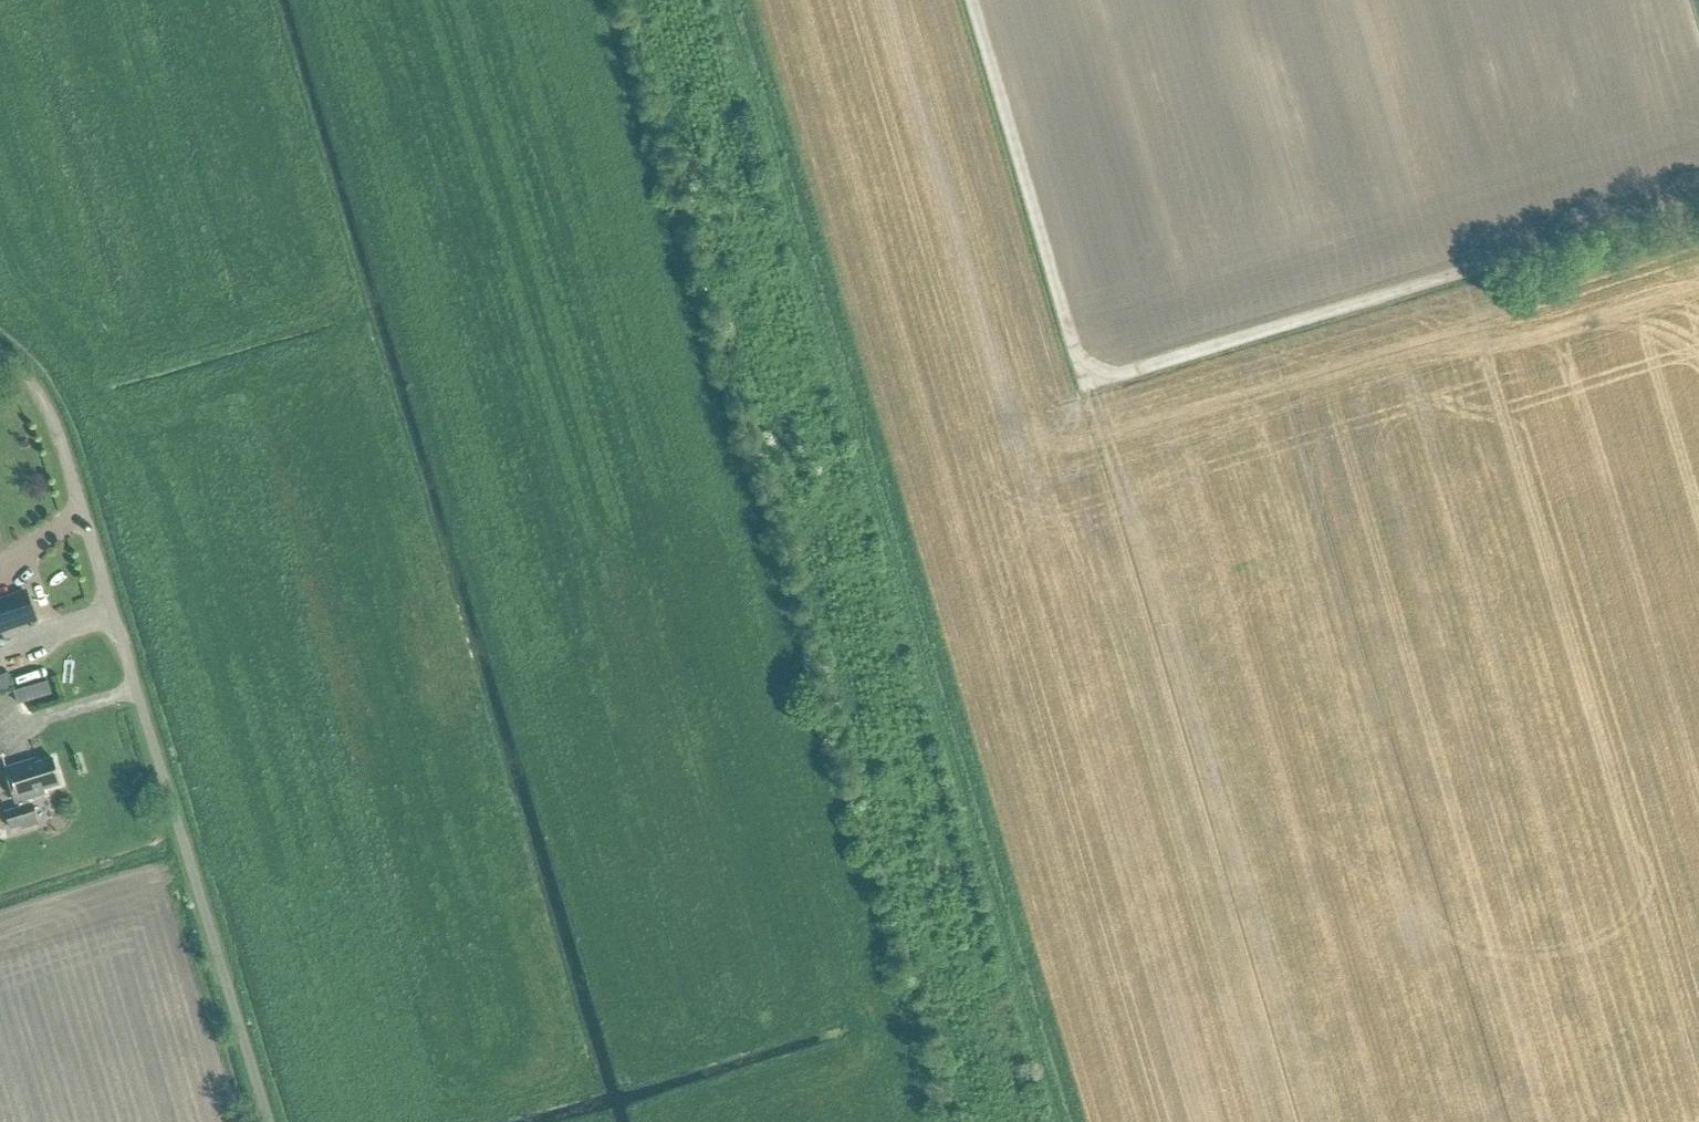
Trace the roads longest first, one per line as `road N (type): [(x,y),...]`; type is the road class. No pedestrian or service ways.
road 1 (track): [(970,0),(1085,380),(1698,201)]
road 2 (unclassified): [(266,1121),(35,369),(0,344)]

